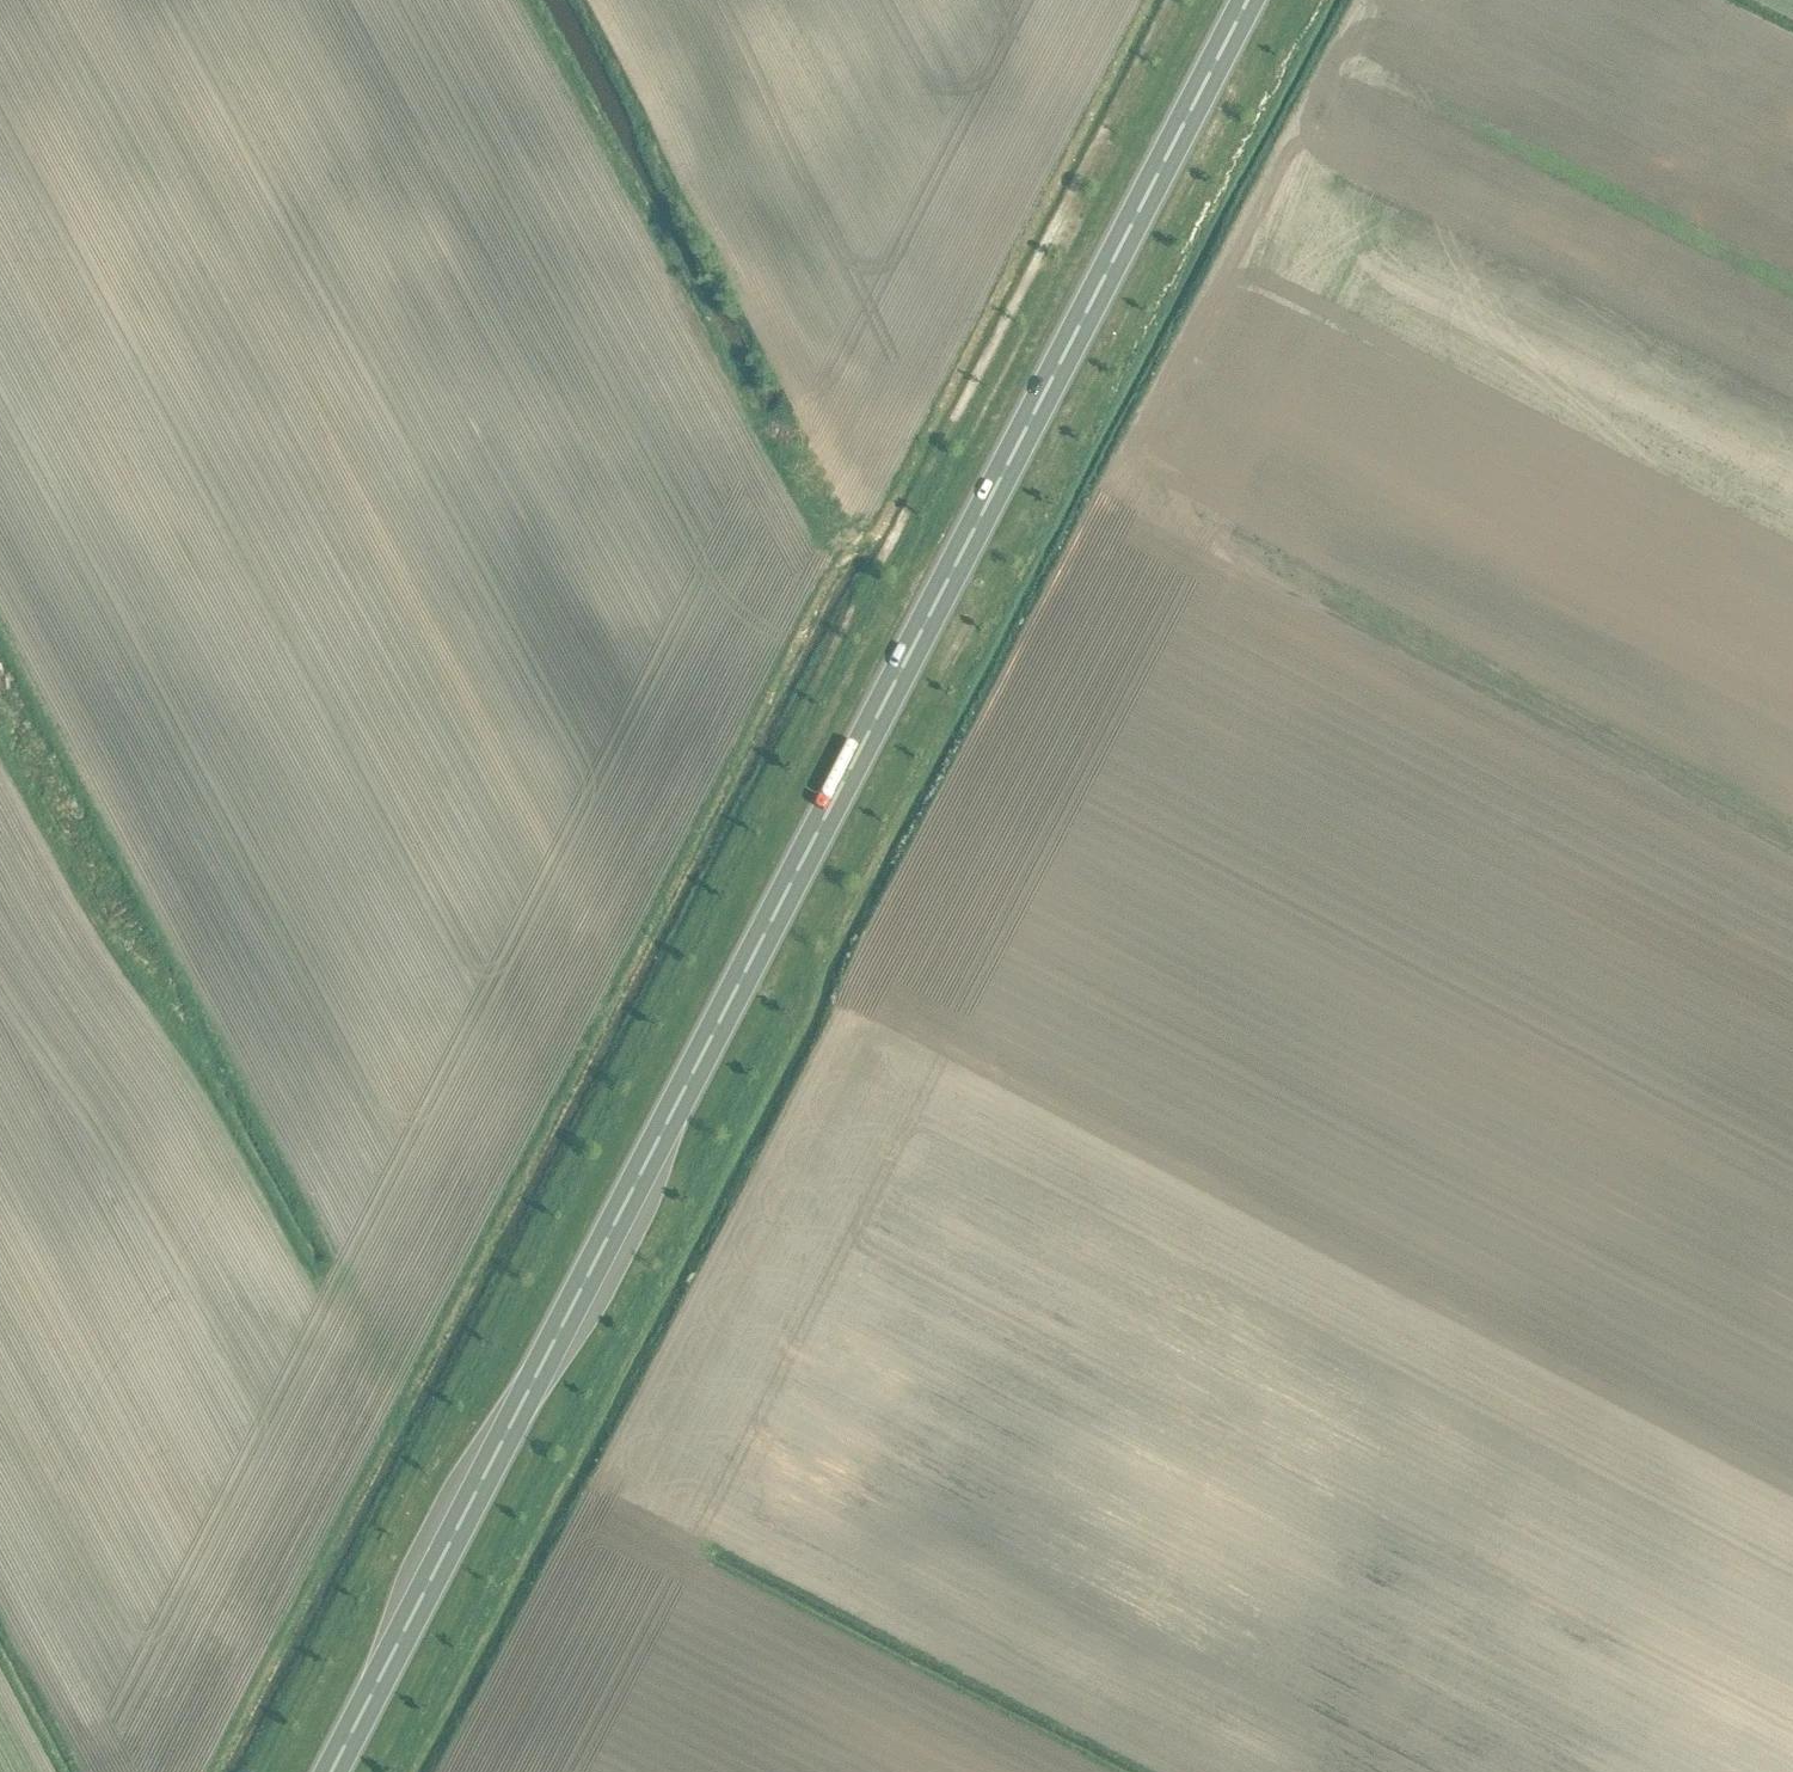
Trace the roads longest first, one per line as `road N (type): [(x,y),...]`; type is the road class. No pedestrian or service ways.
road 1 (trunk): [(349,1771),(1274,0)]

